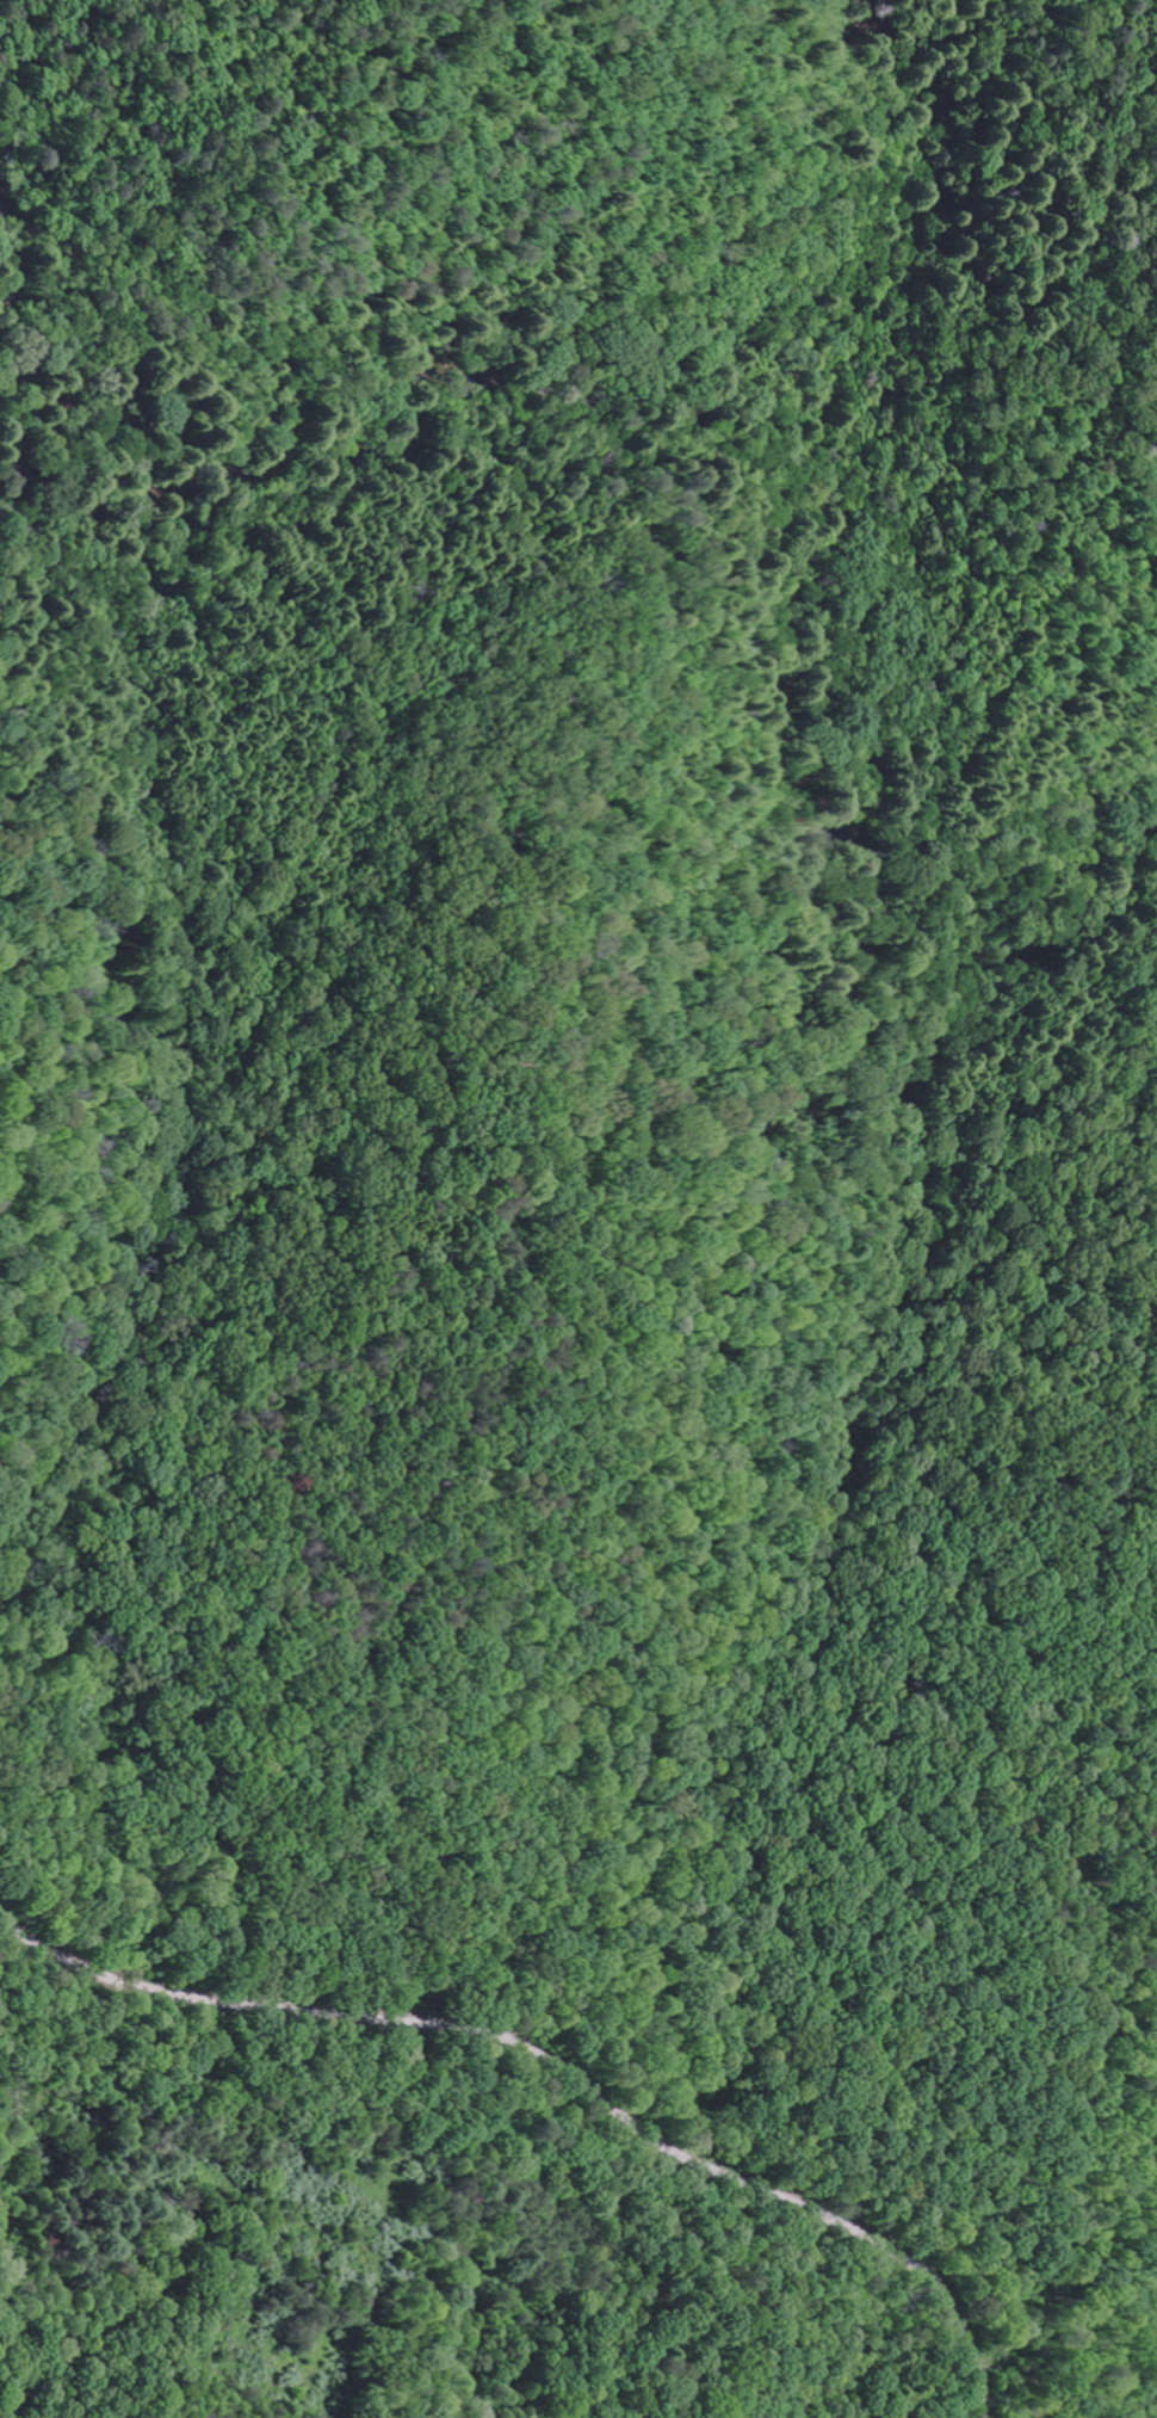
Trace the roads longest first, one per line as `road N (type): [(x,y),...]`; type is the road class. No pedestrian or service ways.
road 1 (residential): [(0,1919),(129,1984),(518,2041),(681,2152),(809,2204),(911,2260),(957,2313),(986,2417)]

